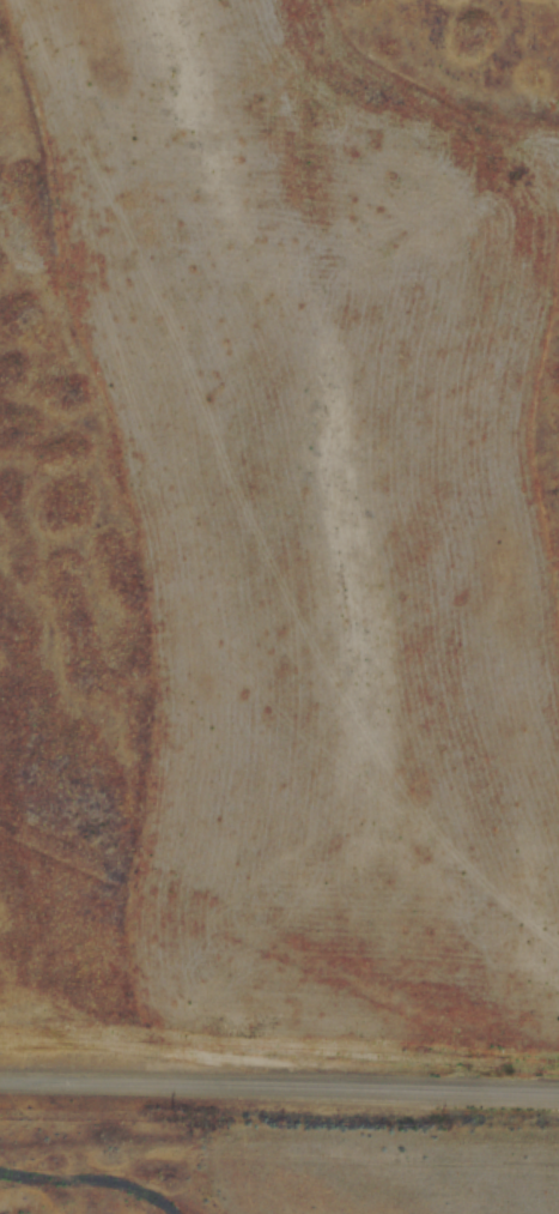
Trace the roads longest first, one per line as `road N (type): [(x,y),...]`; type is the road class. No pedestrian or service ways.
road 1 (residential): [(558,1094),(0,1082)]

